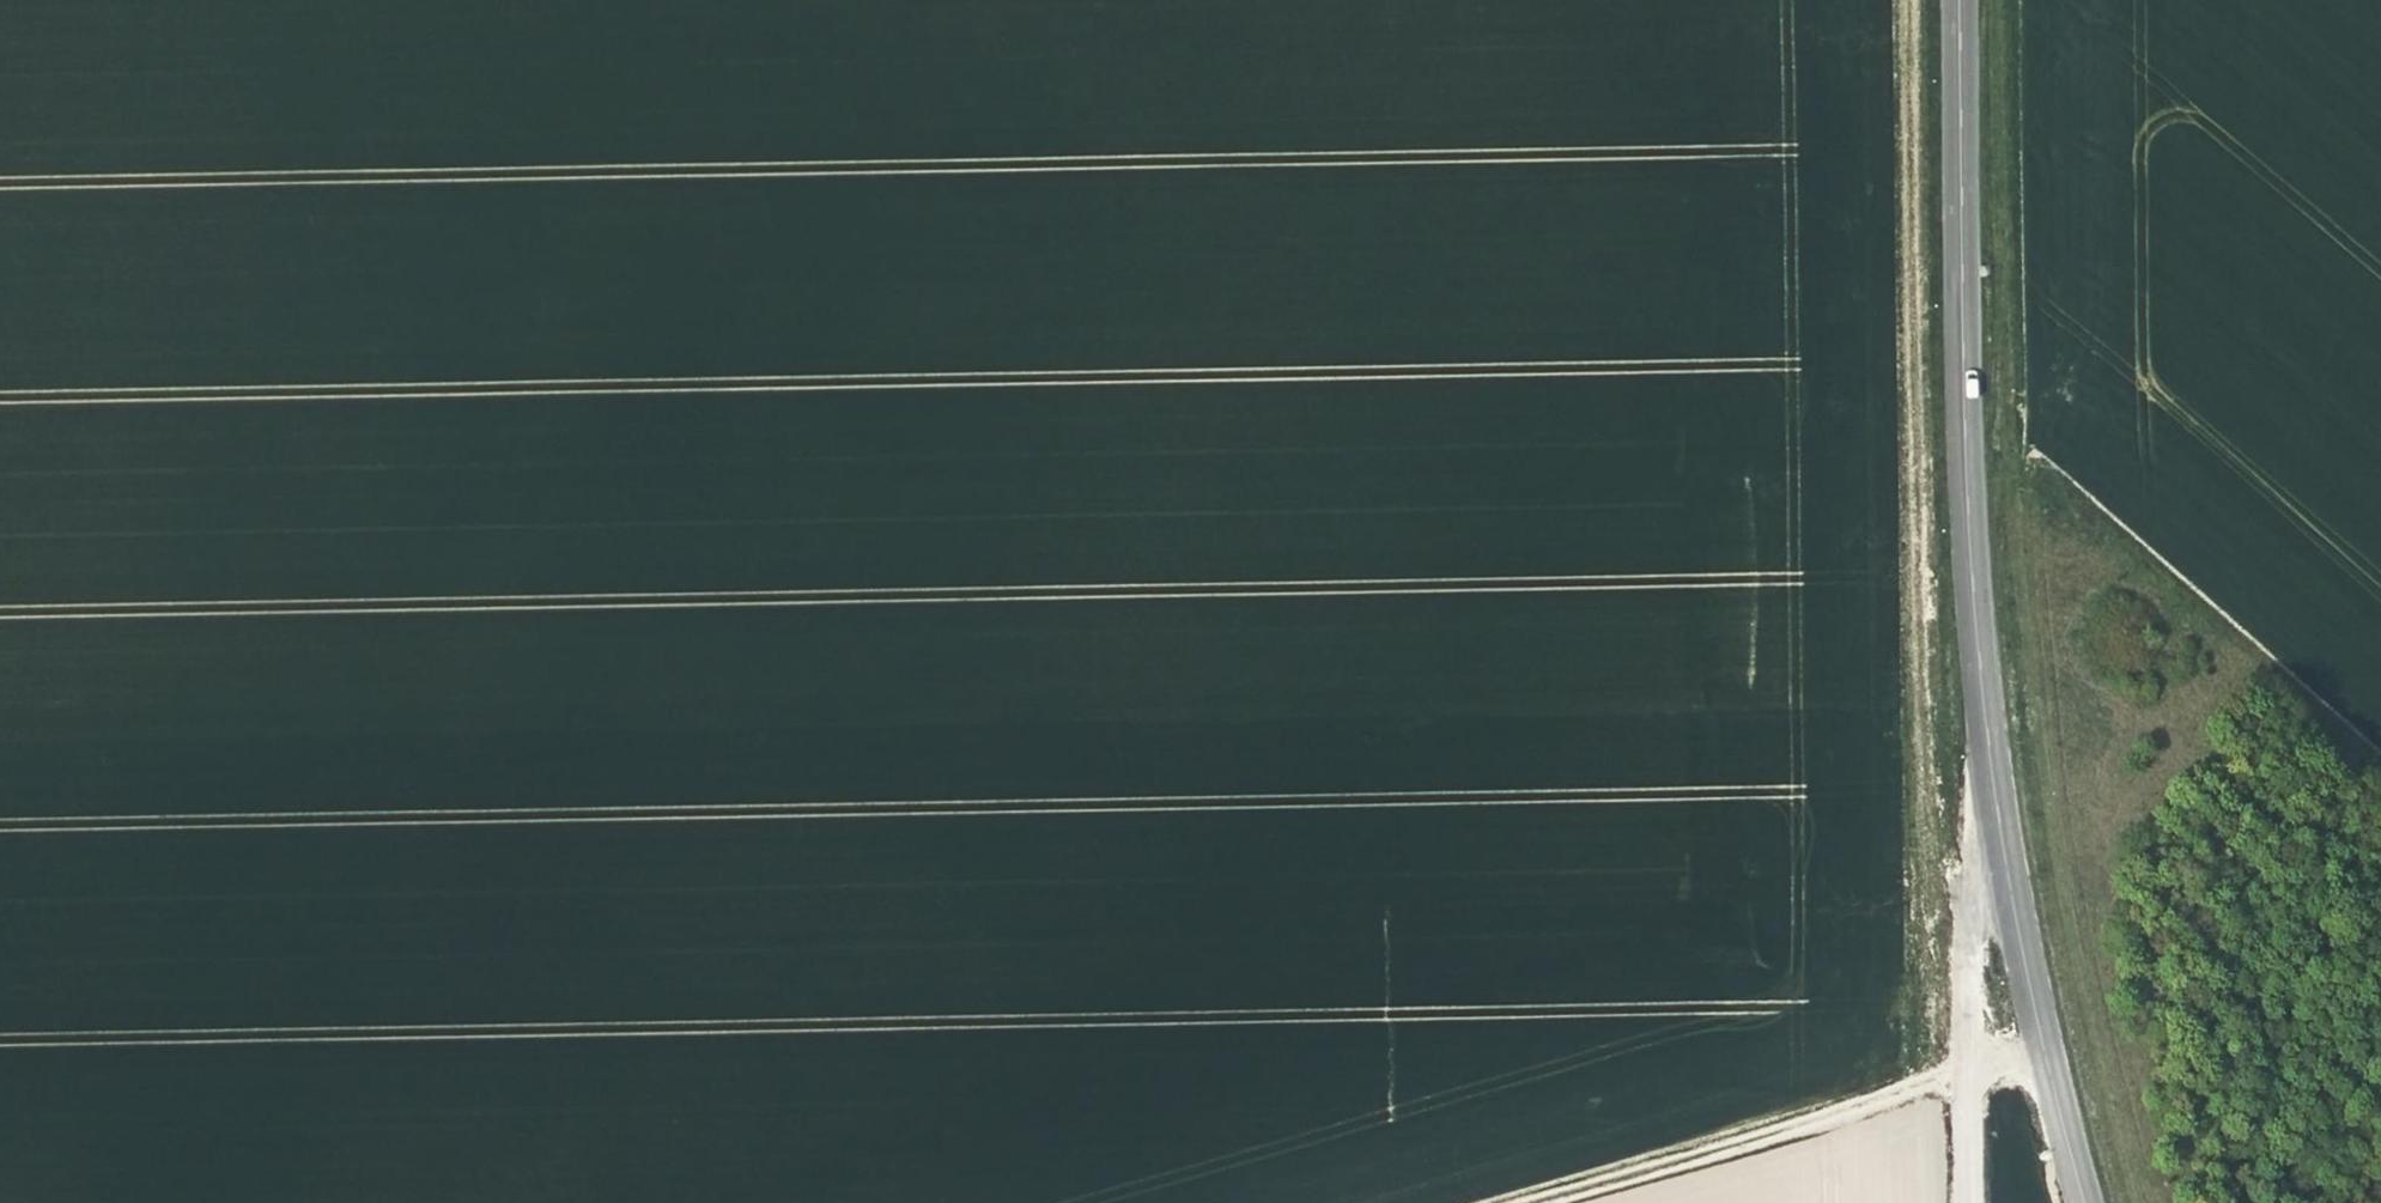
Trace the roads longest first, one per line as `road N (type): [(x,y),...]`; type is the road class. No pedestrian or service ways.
road 1 (tertiary): [(1950,0),(1941,258),(2009,905),(2098,1202)]
road 2 (track): [(1516,1202),(1962,1076),(2029,1073),(2066,1097)]
road 3 (track): [(1963,1202),(1961,901),(2001,828)]

